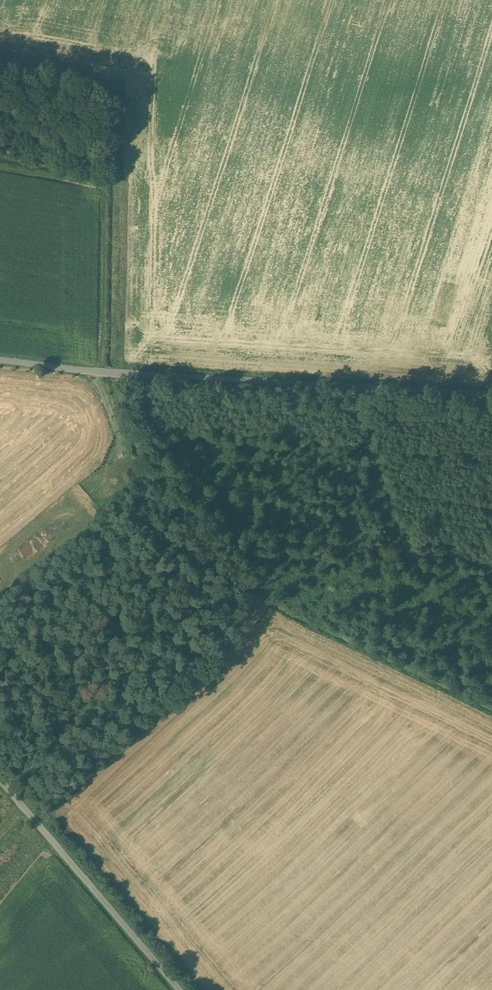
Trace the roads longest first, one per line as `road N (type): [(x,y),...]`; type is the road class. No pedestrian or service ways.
road 1 (unclassified): [(491,394),(0,360)]
road 2 (unclassified): [(0,779),(180,989)]

